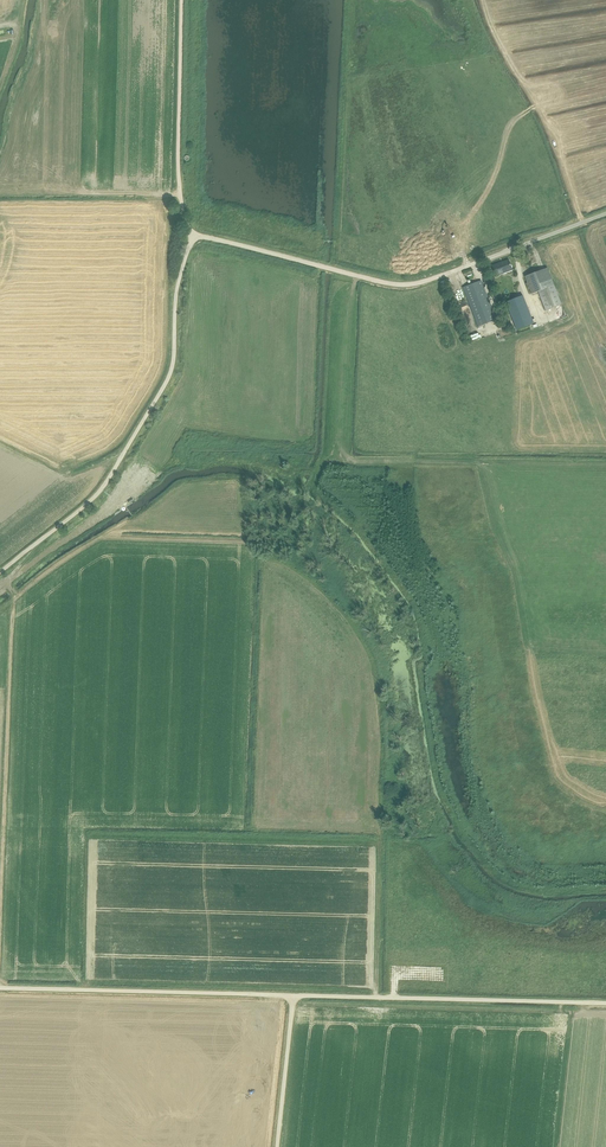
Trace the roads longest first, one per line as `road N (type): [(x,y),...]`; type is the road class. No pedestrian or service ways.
road 1 (track): [(193,236),(179,278),(167,381),(105,484),(37,544)]
road 2 (track): [(293,995),(605,1003)]
road 3 (track): [(0,987),(293,995)]
road 4 (track): [(0,867),(8,581)]
road 5 (track): [(457,271),(406,287),(193,236)]
road 6 (track): [(193,236),(180,195),(182,0)]
road 7 (track): [(376,997),(380,838)]
road 8 (unclassified): [(605,214),(457,271)]
road 9 (track): [(293,995),(277,1146)]

